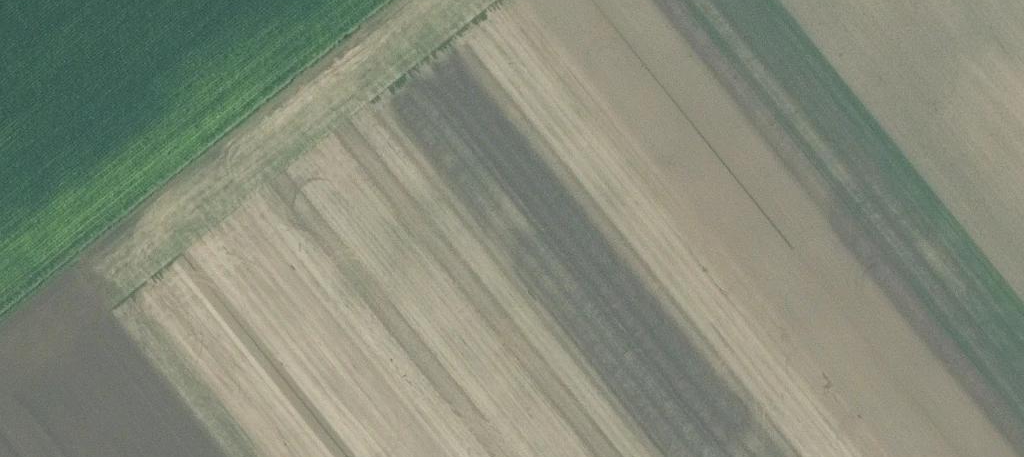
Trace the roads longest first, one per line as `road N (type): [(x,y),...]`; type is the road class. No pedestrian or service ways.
road 1 (track): [(245,372),(707,0)]

